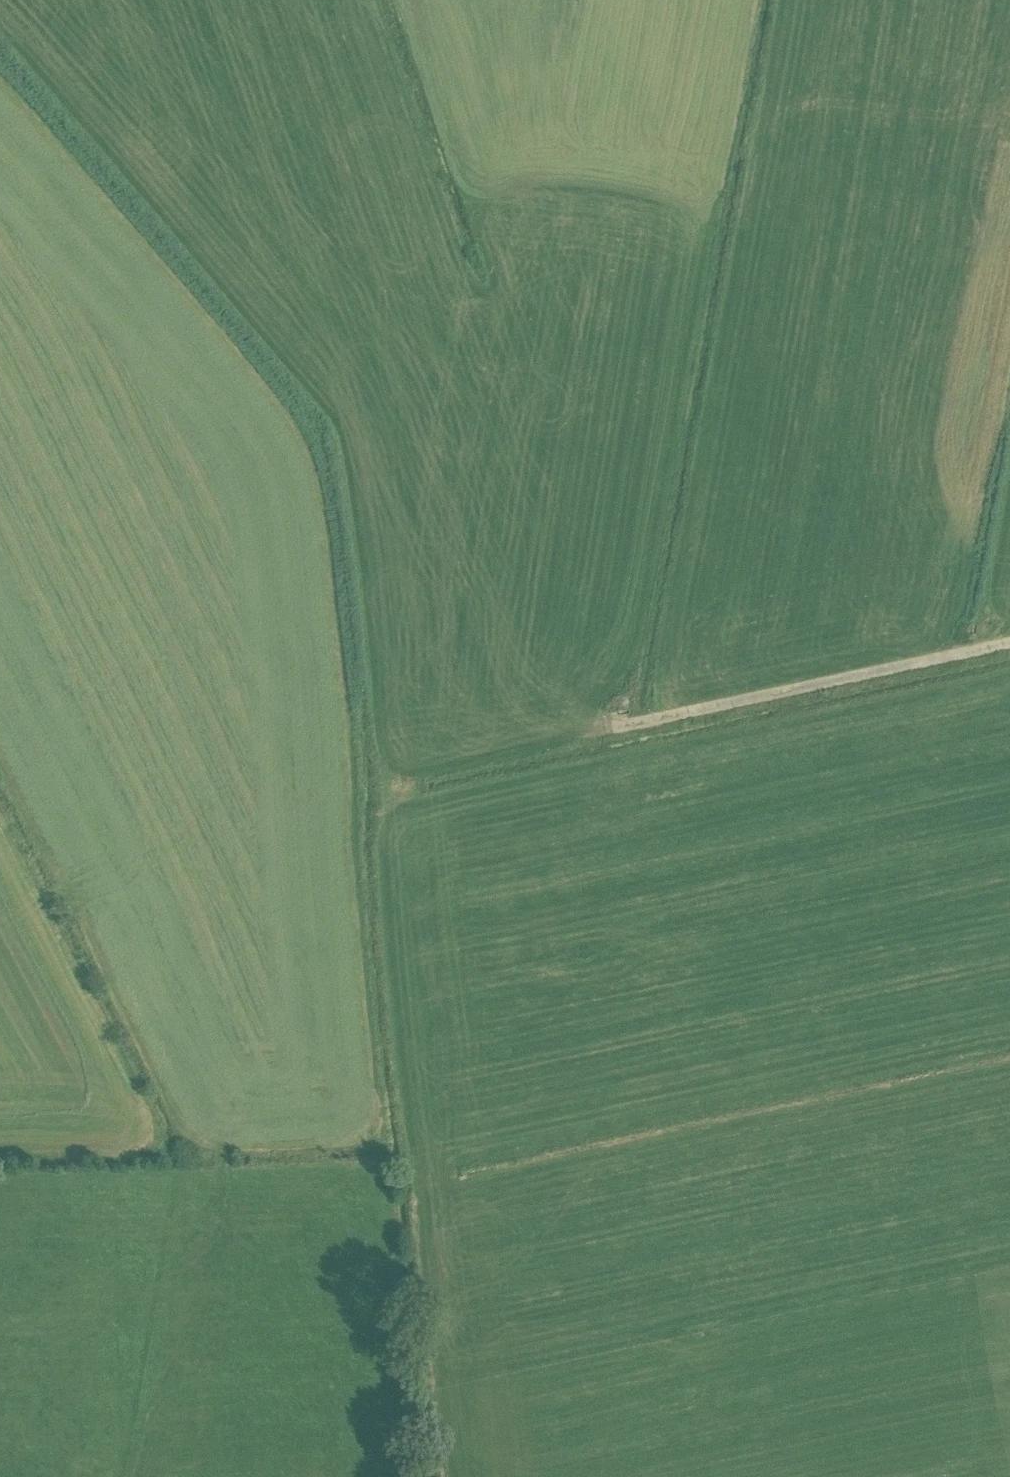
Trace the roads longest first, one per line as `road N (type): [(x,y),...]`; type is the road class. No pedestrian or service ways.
road 1 (track): [(1009,641),(615,726)]

